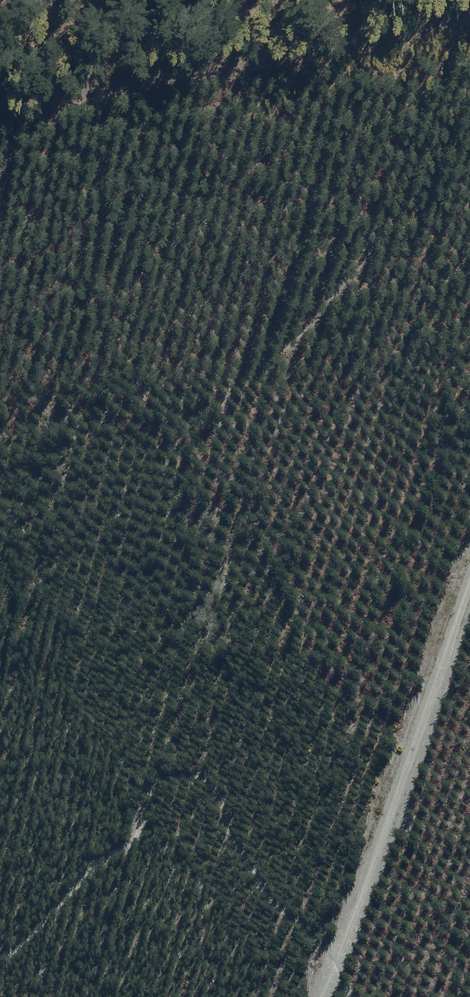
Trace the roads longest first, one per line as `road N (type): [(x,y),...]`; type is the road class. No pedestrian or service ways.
road 1 (track): [(469,281),(443,282),(416,238),(392,229),(372,241),(316,319),(199,419),(176,417),(135,383),(101,330),(90,282),(46,262),(22,215),(0,205)]
road 2 (track): [(0,963),(127,842),(149,793),(176,780),(213,782),(260,886),(330,955),(348,996)]
road 3 (track): [(469,16),(0,97)]
road 4 (track): [(469,580),(314,996)]

